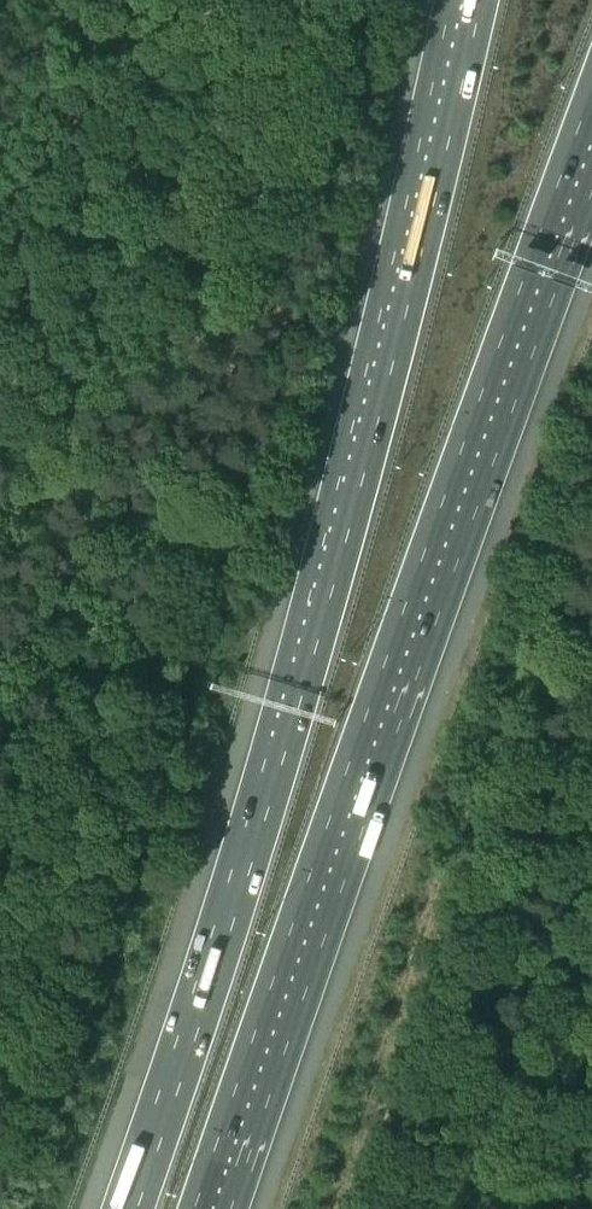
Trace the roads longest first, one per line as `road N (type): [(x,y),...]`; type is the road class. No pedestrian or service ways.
road 1 (motorway): [(465,0),(333,546),(234,892),(128,1208)]
road 2 (motorway): [(217,1208),(591,157)]

